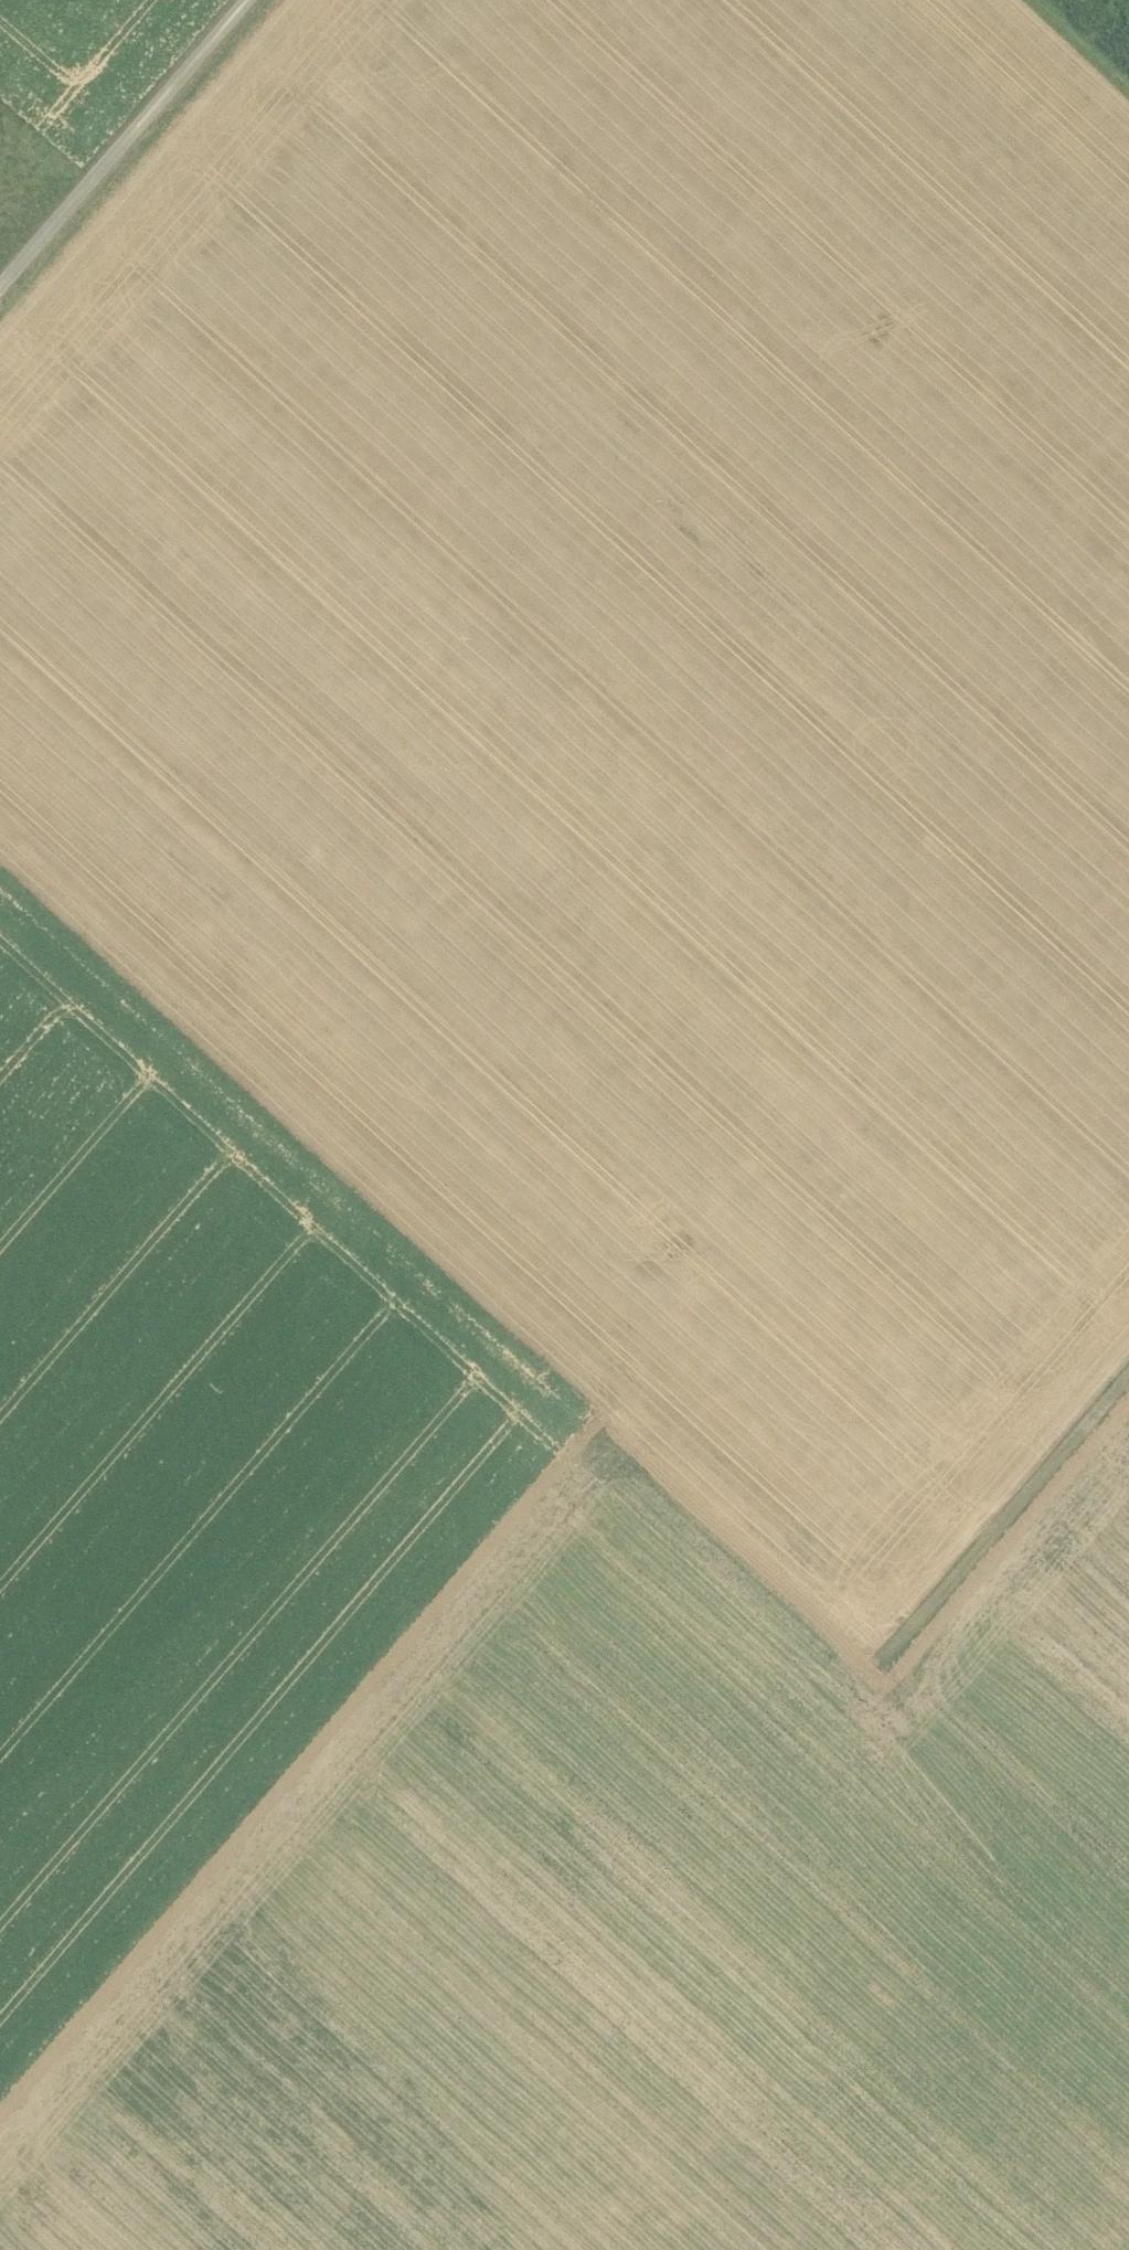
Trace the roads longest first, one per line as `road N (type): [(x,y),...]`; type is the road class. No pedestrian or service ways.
road 1 (track): [(253,0),(0,296)]
road 2 (track): [(1128,1383),(889,1661)]

